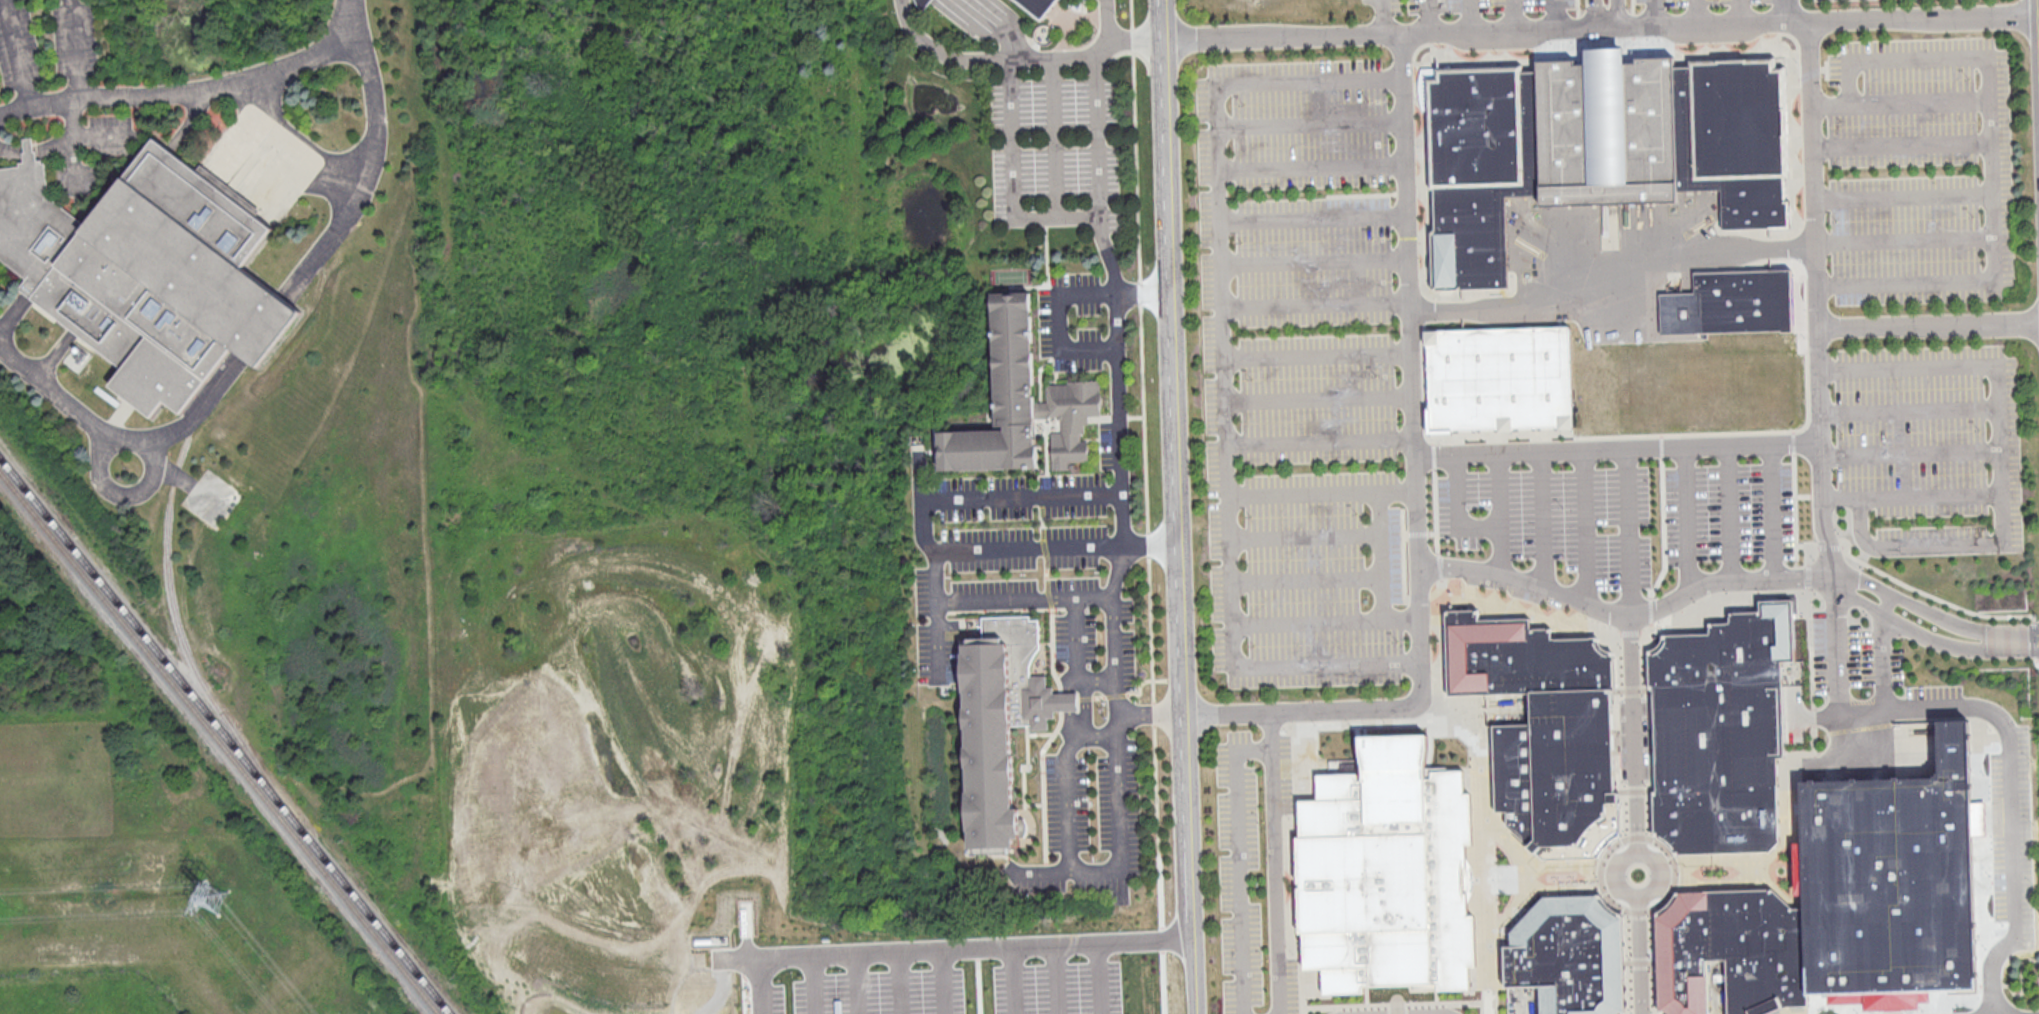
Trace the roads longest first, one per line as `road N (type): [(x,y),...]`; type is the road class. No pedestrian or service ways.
road 1 (residential): [(1195,1013),(1163,0)]

